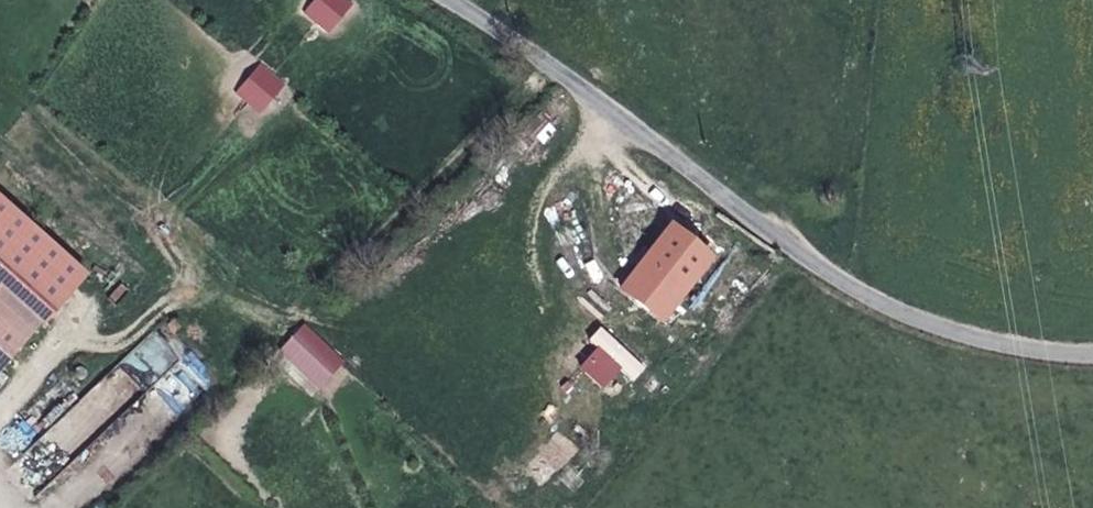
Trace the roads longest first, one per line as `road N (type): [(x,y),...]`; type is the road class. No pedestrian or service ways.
road 1 (unclassified): [(1092,355),(954,337),(856,295),(740,221),(658,142),(449,0)]

